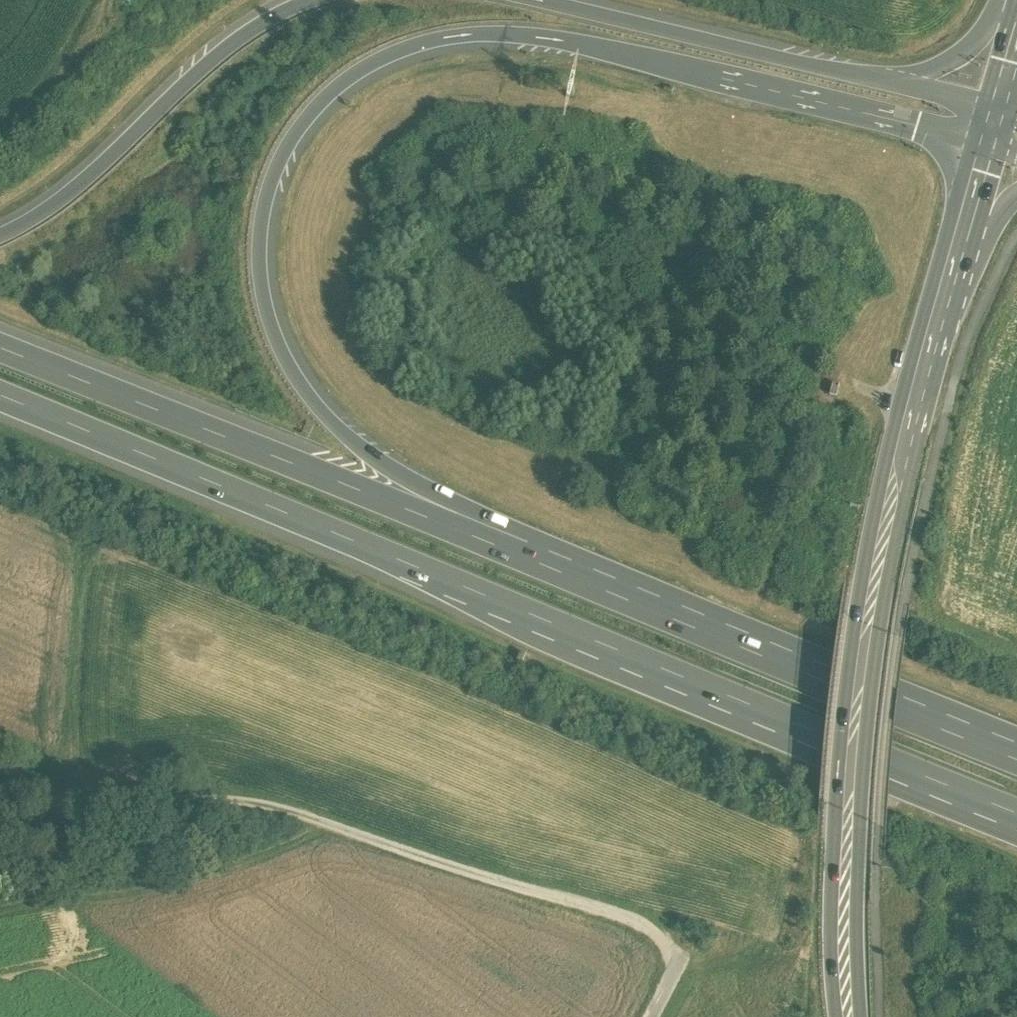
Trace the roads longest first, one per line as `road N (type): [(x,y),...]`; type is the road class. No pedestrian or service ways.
road 1 (motorway): [(563,564),(437,486),(332,402),(298,344),(278,288),(272,239),(295,155),(321,121),(409,59),(509,47),(657,61),(953,131),(995,125)]
road 2 (motorway): [(0,390),(1016,810)]
road 3 (track): [(650,1016),(672,958),(644,927),(609,912),(239,800),(0,795)]
road 4 (secondary): [(851,1016),(847,845),(857,712),(896,492),(955,282)]
road 5 (motorway): [(563,564),(0,334)]
road 6 (motorway): [(1016,753),(563,564)]
road 7 (motorway): [(347,0),(273,30),(216,72),(65,214),(0,249)]
road 8 (motorway): [(894,85),(523,0)]
road 9 (track): [(0,919),(162,894),(331,825)]
road 10 (track): [(70,794),(82,546)]
road 11 (track): [(114,0),(102,31),(51,90),(0,126)]
road 12 (secondary): [(955,282),(995,125)]
road 13 (motorway): [(1009,0),(969,51),(894,85)]

